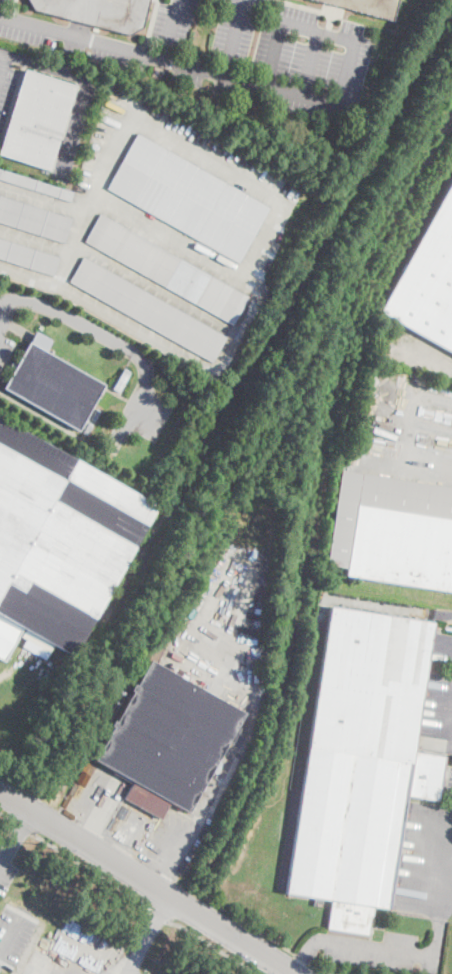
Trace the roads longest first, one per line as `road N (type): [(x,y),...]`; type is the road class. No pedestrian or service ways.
road 1 (tertiary): [(0,791),(295,973)]

